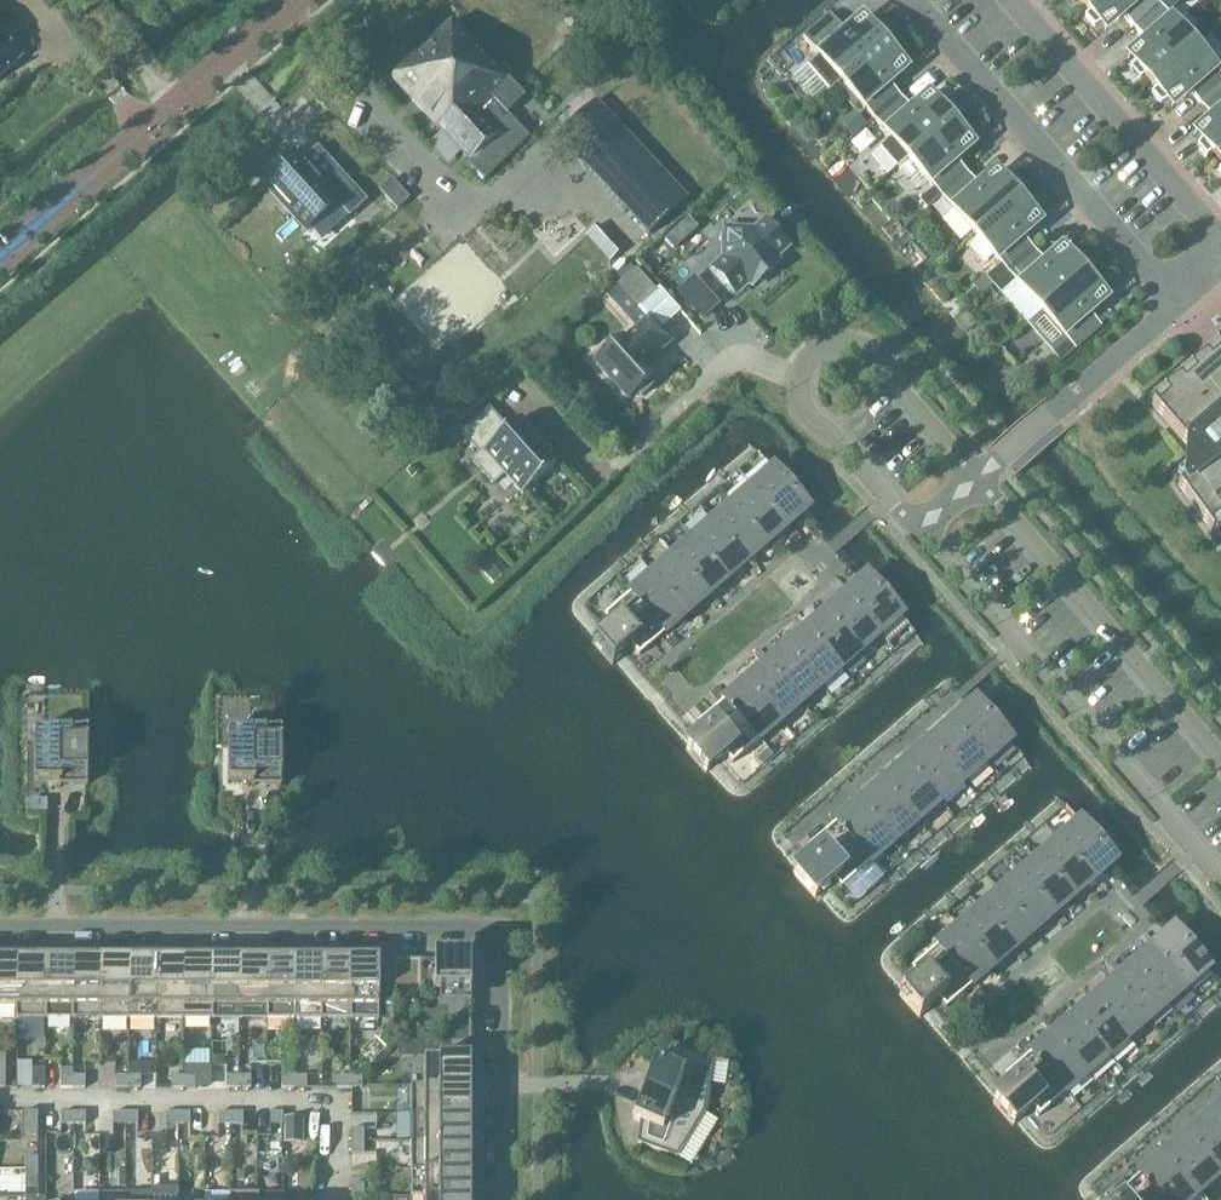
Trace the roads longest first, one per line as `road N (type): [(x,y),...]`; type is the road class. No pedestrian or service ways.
road 1 (residential): [(498,1199),(497,933),(0,934)]
road 2 (residential): [(917,534),(1220,883)]
road 3 (residential): [(974,484),(877,358),(851,345),(811,360),(800,387),(808,414),(917,534)]
road 4 (residential): [(1182,305),(915,0)]
road 5 (unclassified): [(0,256),(296,0)]
road 6 (residential): [(1220,767),(974,484)]
road 7 (residential): [(1220,237),(1016,0)]
road 8 (residential): [(974,484),(1182,305)]

